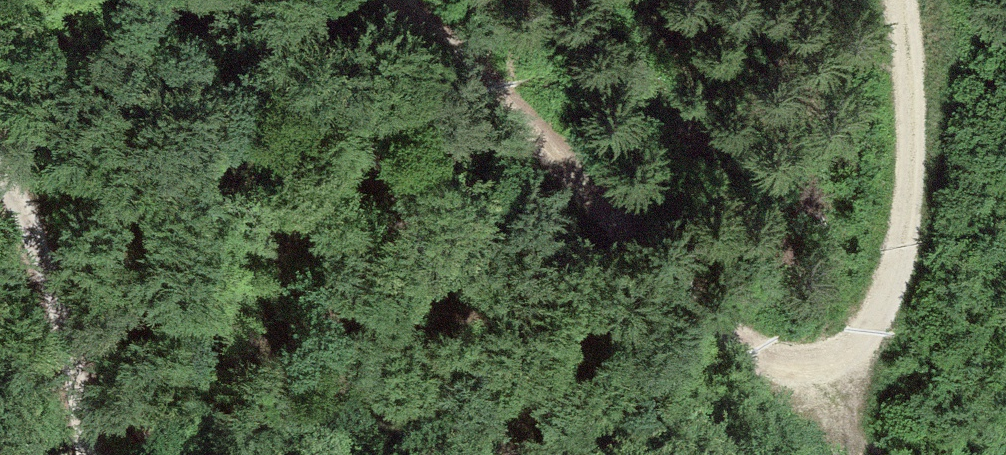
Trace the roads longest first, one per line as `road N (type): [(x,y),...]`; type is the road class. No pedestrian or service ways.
road 1 (track): [(392,0),(721,325),(791,371),(829,378)]
road 2 (track): [(829,378),(853,359),(900,266),(916,175),(902,0)]
road 3 (track): [(0,168),(52,270),(75,345),(87,454)]

